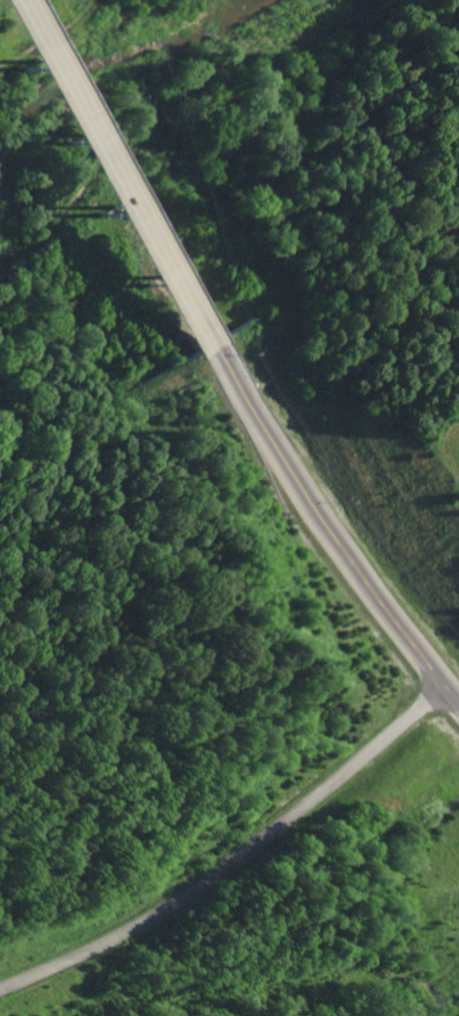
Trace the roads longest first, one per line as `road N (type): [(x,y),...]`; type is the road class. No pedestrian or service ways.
road 1 (residential): [(458,685),(213,874),(140,920),(0,986)]
road 2 (primary): [(458,682),(338,531),(216,347)]
road 3 (primary): [(216,347),(14,0)]

